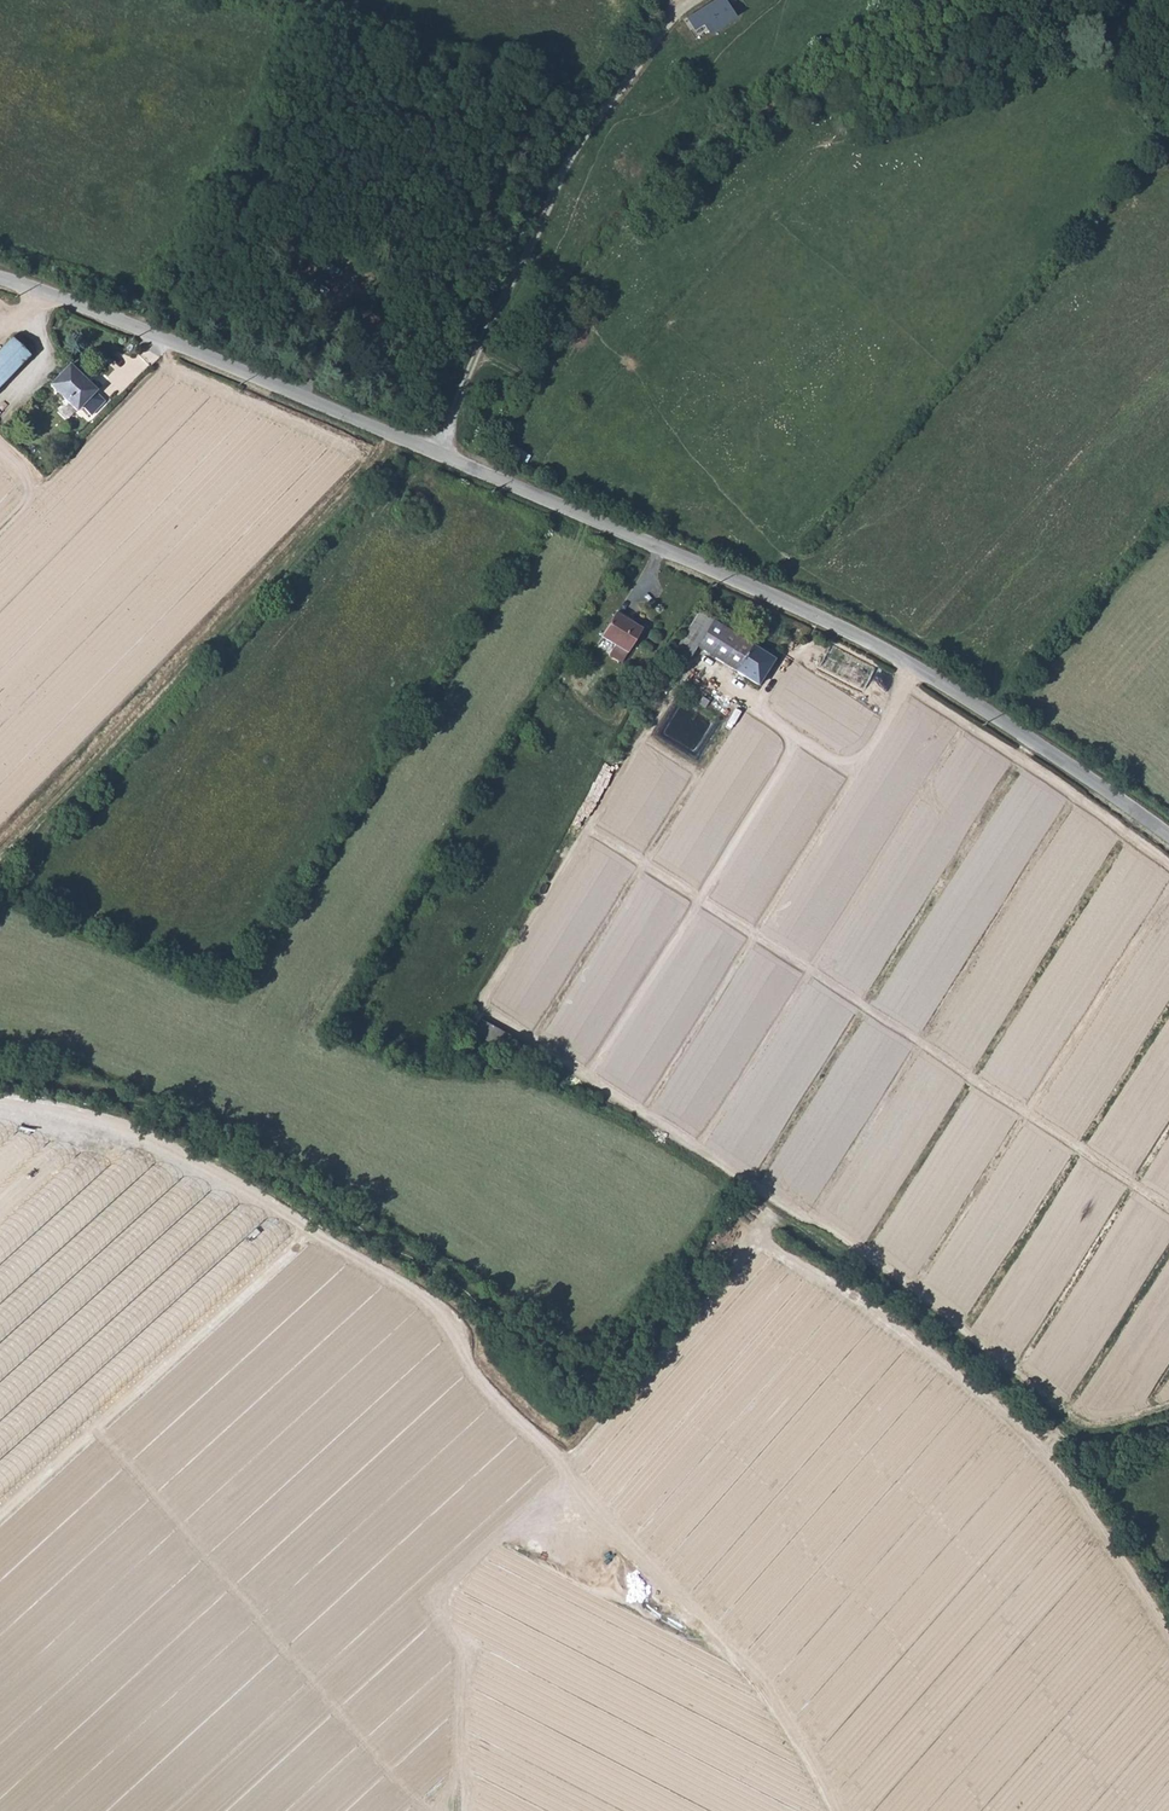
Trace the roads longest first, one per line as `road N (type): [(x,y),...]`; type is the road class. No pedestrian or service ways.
road 1 (residential): [(1168,838),(878,647),(139,329),(0,279)]
road 2 (track): [(393,436),(348,498),(0,867)]
road 3 (track): [(437,455),(569,160),(694,0)]

